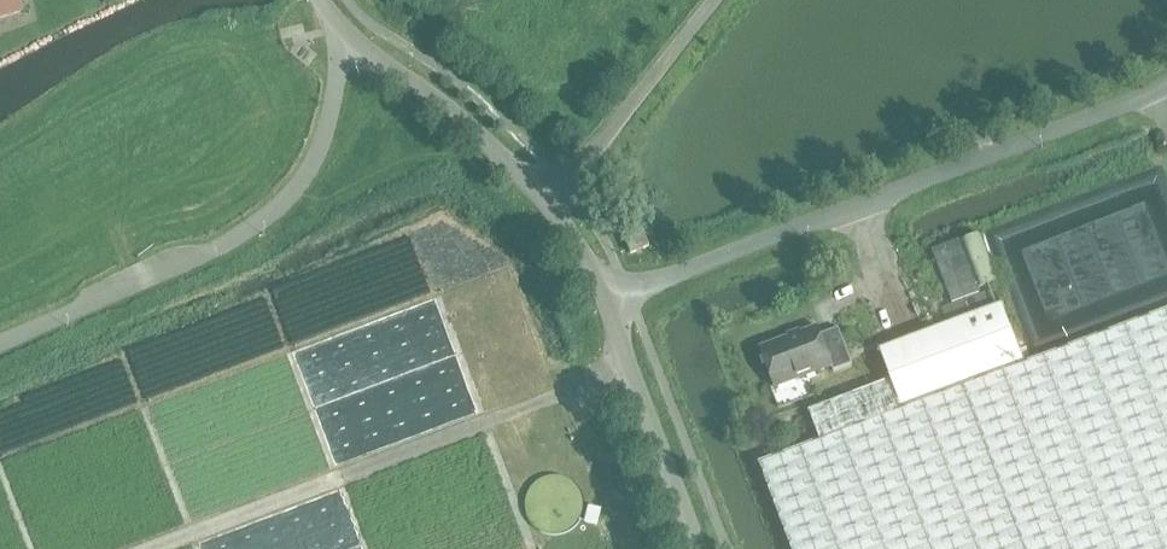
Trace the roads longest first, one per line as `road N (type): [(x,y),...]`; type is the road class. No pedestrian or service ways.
road 1 (residential): [(614,297),(858,213),(1166,92)]
road 2 (track): [(149,548),(636,360)]
road 3 (residential): [(0,339),(260,224),(322,151),(343,28)]
road 4 (residential): [(614,297),(549,200),(343,28)]
road 5 (residential): [(705,548),(614,297)]

